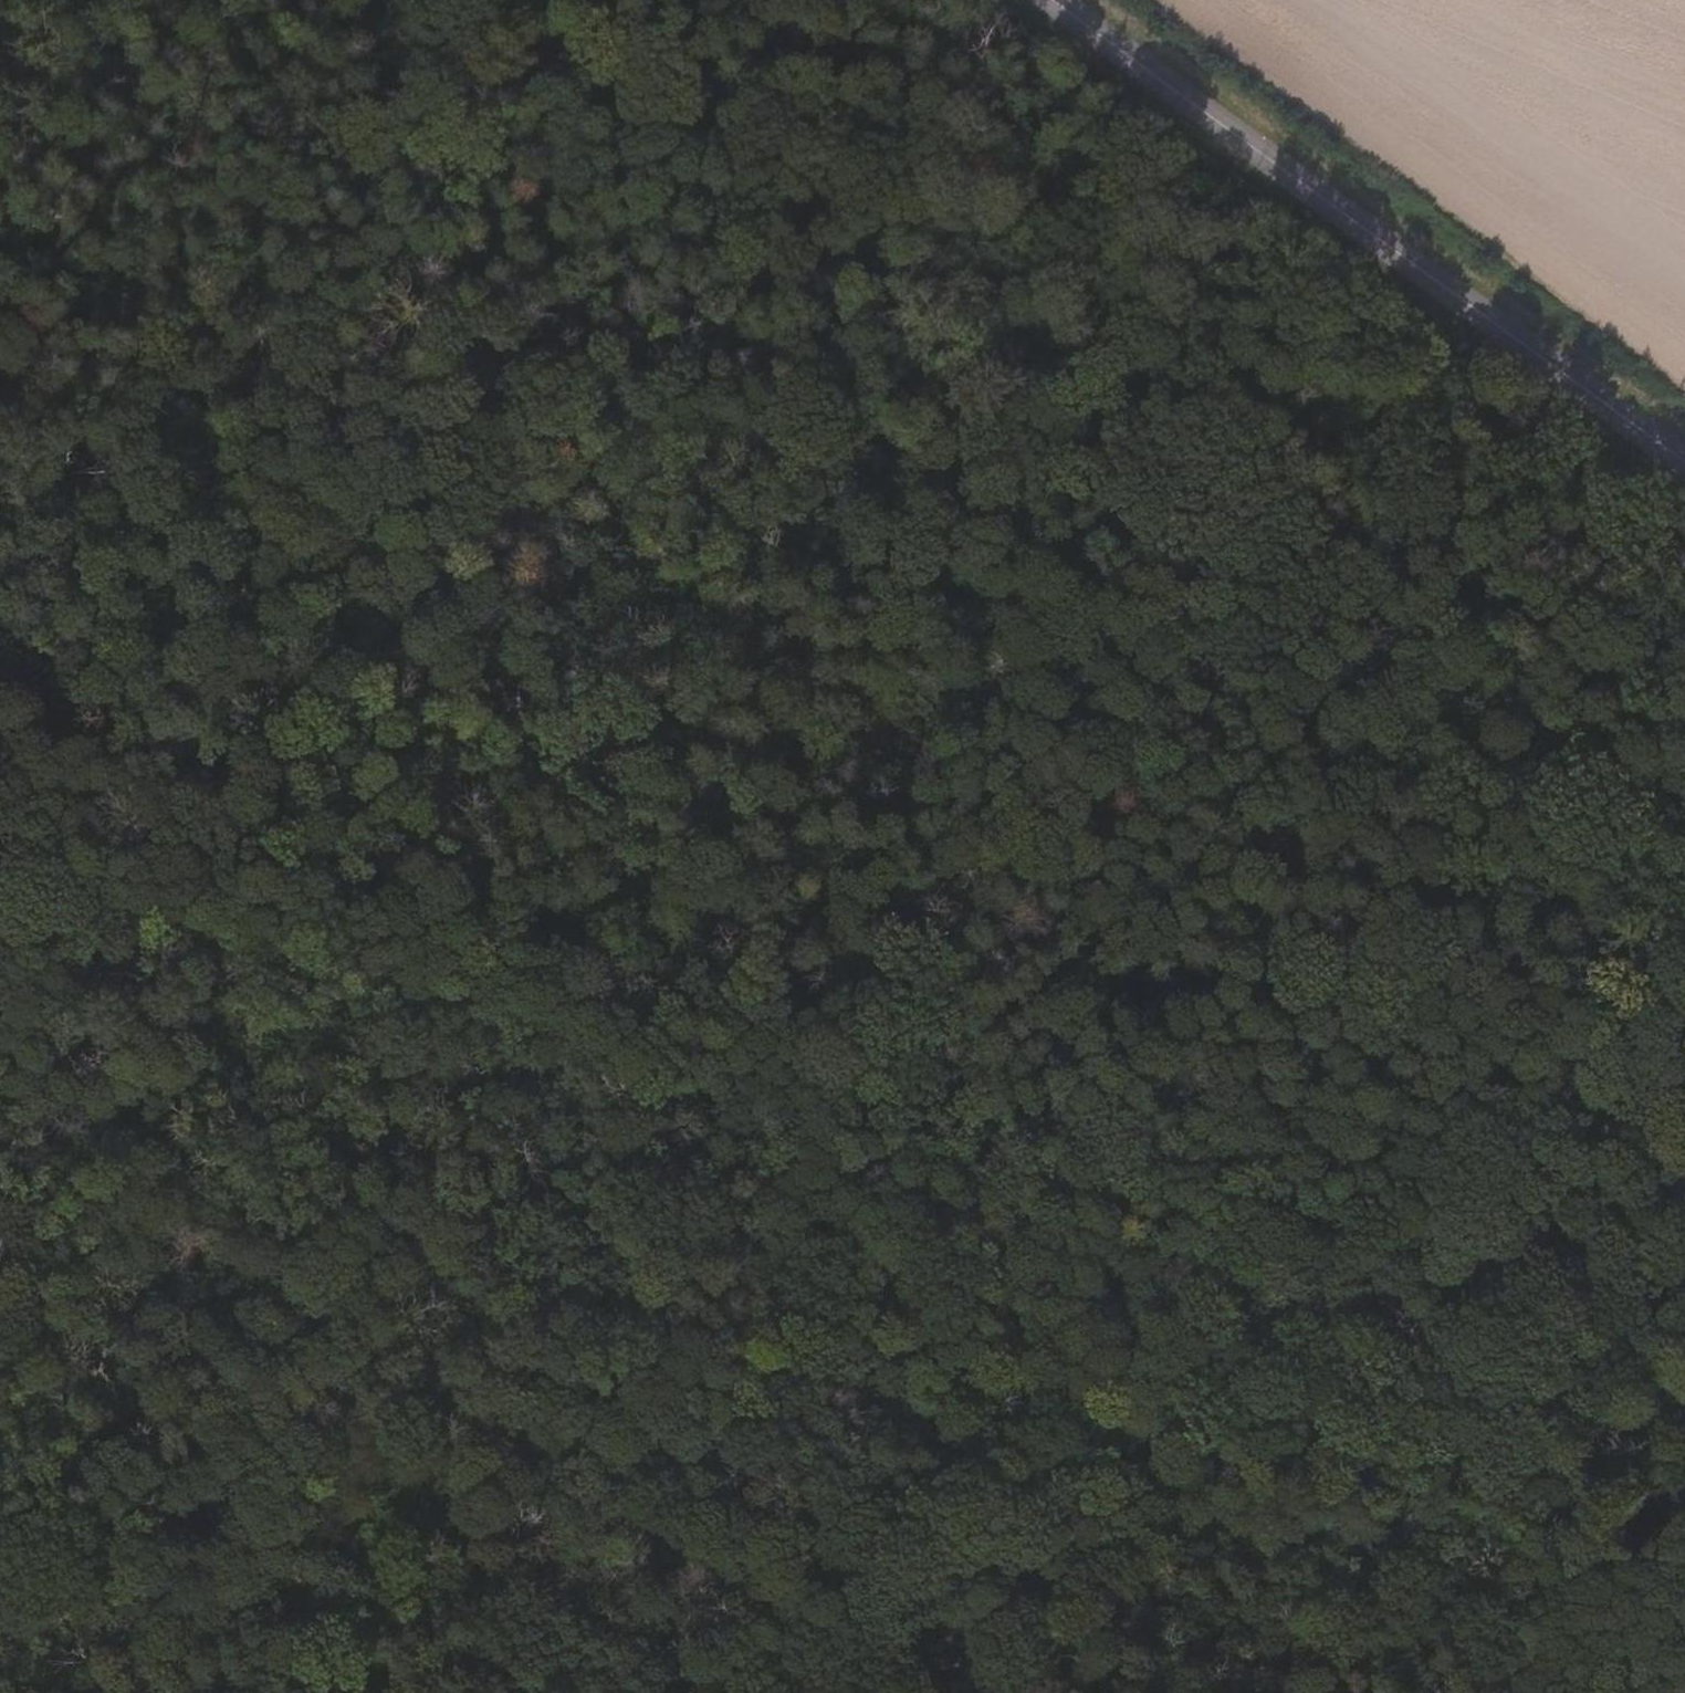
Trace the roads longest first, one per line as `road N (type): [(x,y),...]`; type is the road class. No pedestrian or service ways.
road 1 (track): [(1684,828),(1411,634),(930,258),(758,141),(562,44),(450,0)]
road 2 (track): [(1684,1174),(1342,1335),(1065,1494),(906,1601),(790,1692)]
road 3 (tertiary): [(1051,0),(1684,467)]

